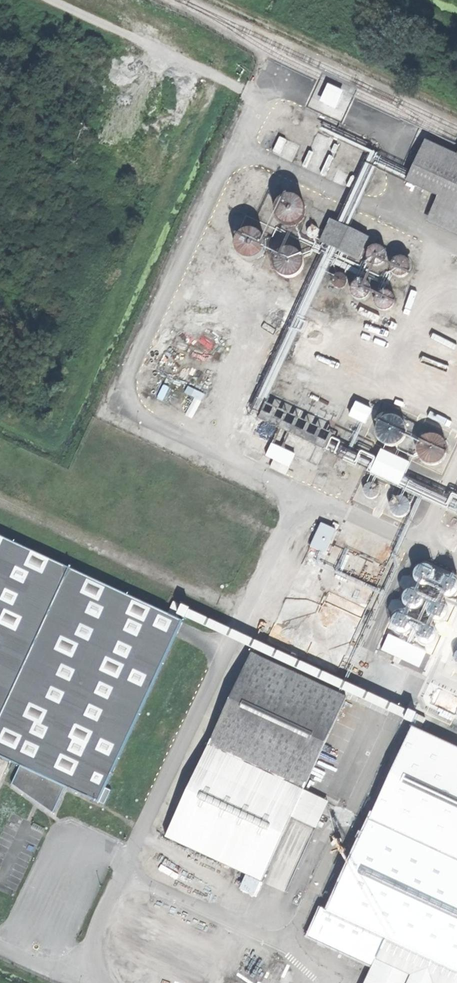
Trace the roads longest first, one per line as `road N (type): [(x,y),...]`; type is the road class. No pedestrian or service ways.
road 1 (track): [(259,97),(52,0)]

